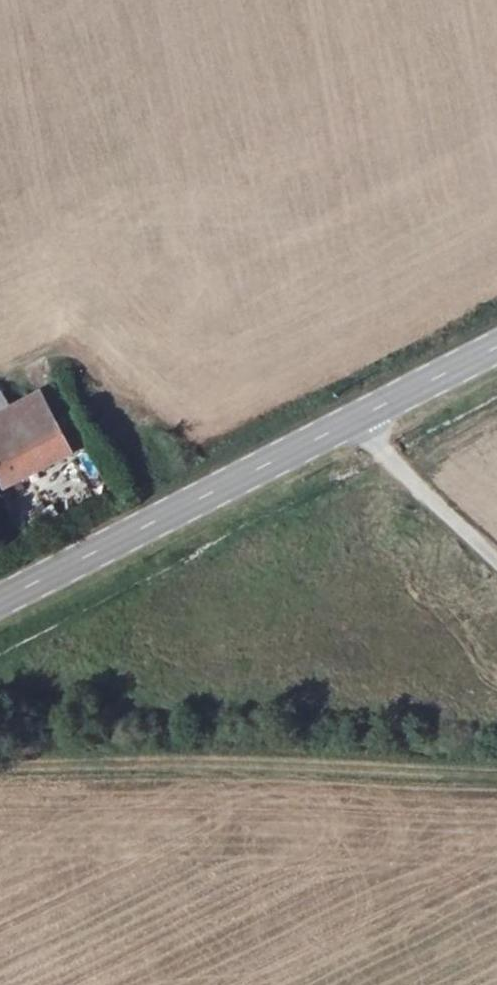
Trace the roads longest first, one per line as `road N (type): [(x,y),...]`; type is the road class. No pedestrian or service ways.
road 1 (track): [(0,764),(496,774)]
road 2 (primary): [(346,419),(0,596)]
road 3 (unclassified): [(496,563),(346,419)]
road 4 (primary): [(496,343),(346,419)]

